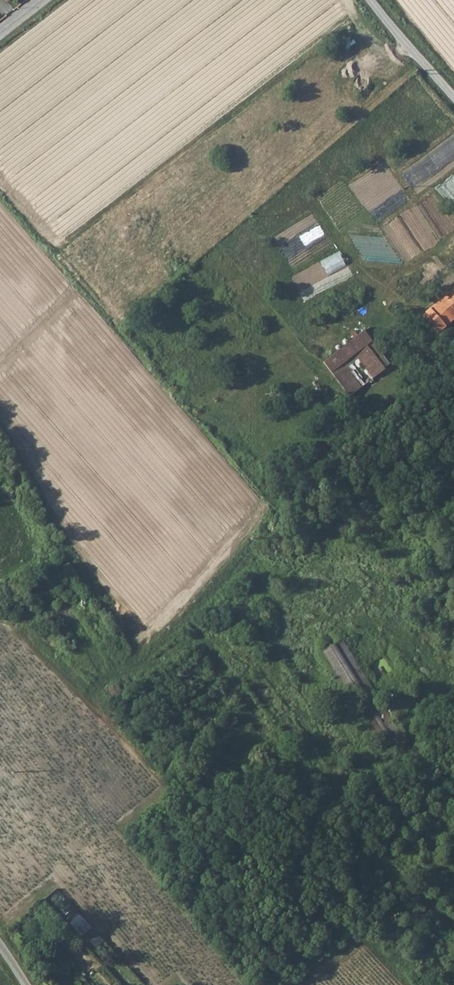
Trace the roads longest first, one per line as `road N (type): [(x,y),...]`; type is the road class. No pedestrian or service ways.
road 1 (unclassified): [(453,99),(368,0)]

